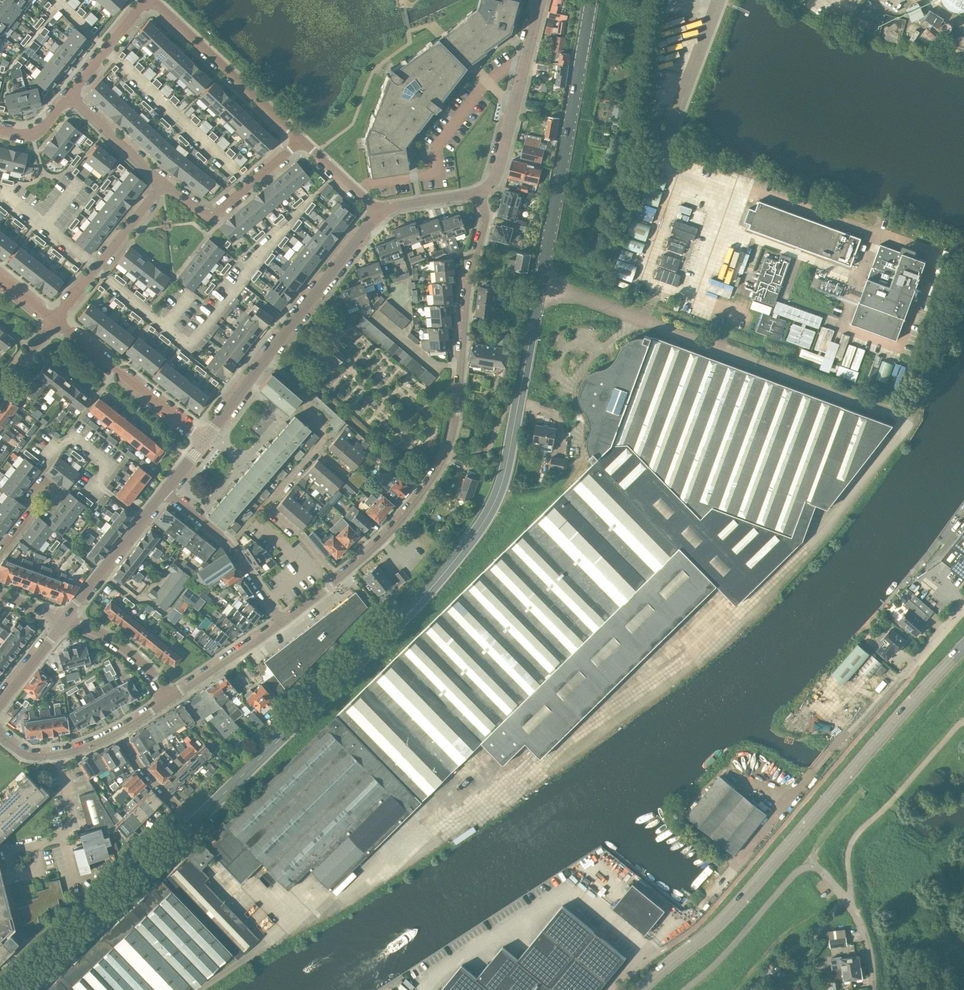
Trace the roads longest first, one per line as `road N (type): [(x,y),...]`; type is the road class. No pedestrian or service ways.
road 1 (secondary): [(21,989),(383,639),(479,530),(504,479),(590,0)]
road 2 (secondary): [(640,989),(710,934),(963,649)]
road 3 (residential): [(337,578),(402,519),(444,458),(483,232),(479,193)]
road 4 (residential): [(337,578),(266,506),(324,432),(306,411),(301,388),(266,359)]
road 5 (unclassified): [(479,193),(499,171),(541,0)]
road 6 (residential): [(299,141),(151,0)]
road 7 (residential): [(54,322),(206,441)]
road 8 (unclassified): [(266,359),(379,212)]
road 9 (residential): [(54,322),(164,183)]
road 10 (residential): [(281,622),(230,543),(164,493)]
road 11 (residential): [(299,141),(210,215),(164,183)]
road 12 (unclassified): [(66,619),(164,493)]
road 13 (residential): [(167,699),(281,622)]
road 14 (residential): [(167,699),(129,652),(66,619)]
road 15 (residential): [(164,183),(70,95)]
road 16 (residential): [(0,732),(34,754),(118,732)]
road 17 (residential): [(144,0),(70,95)]

